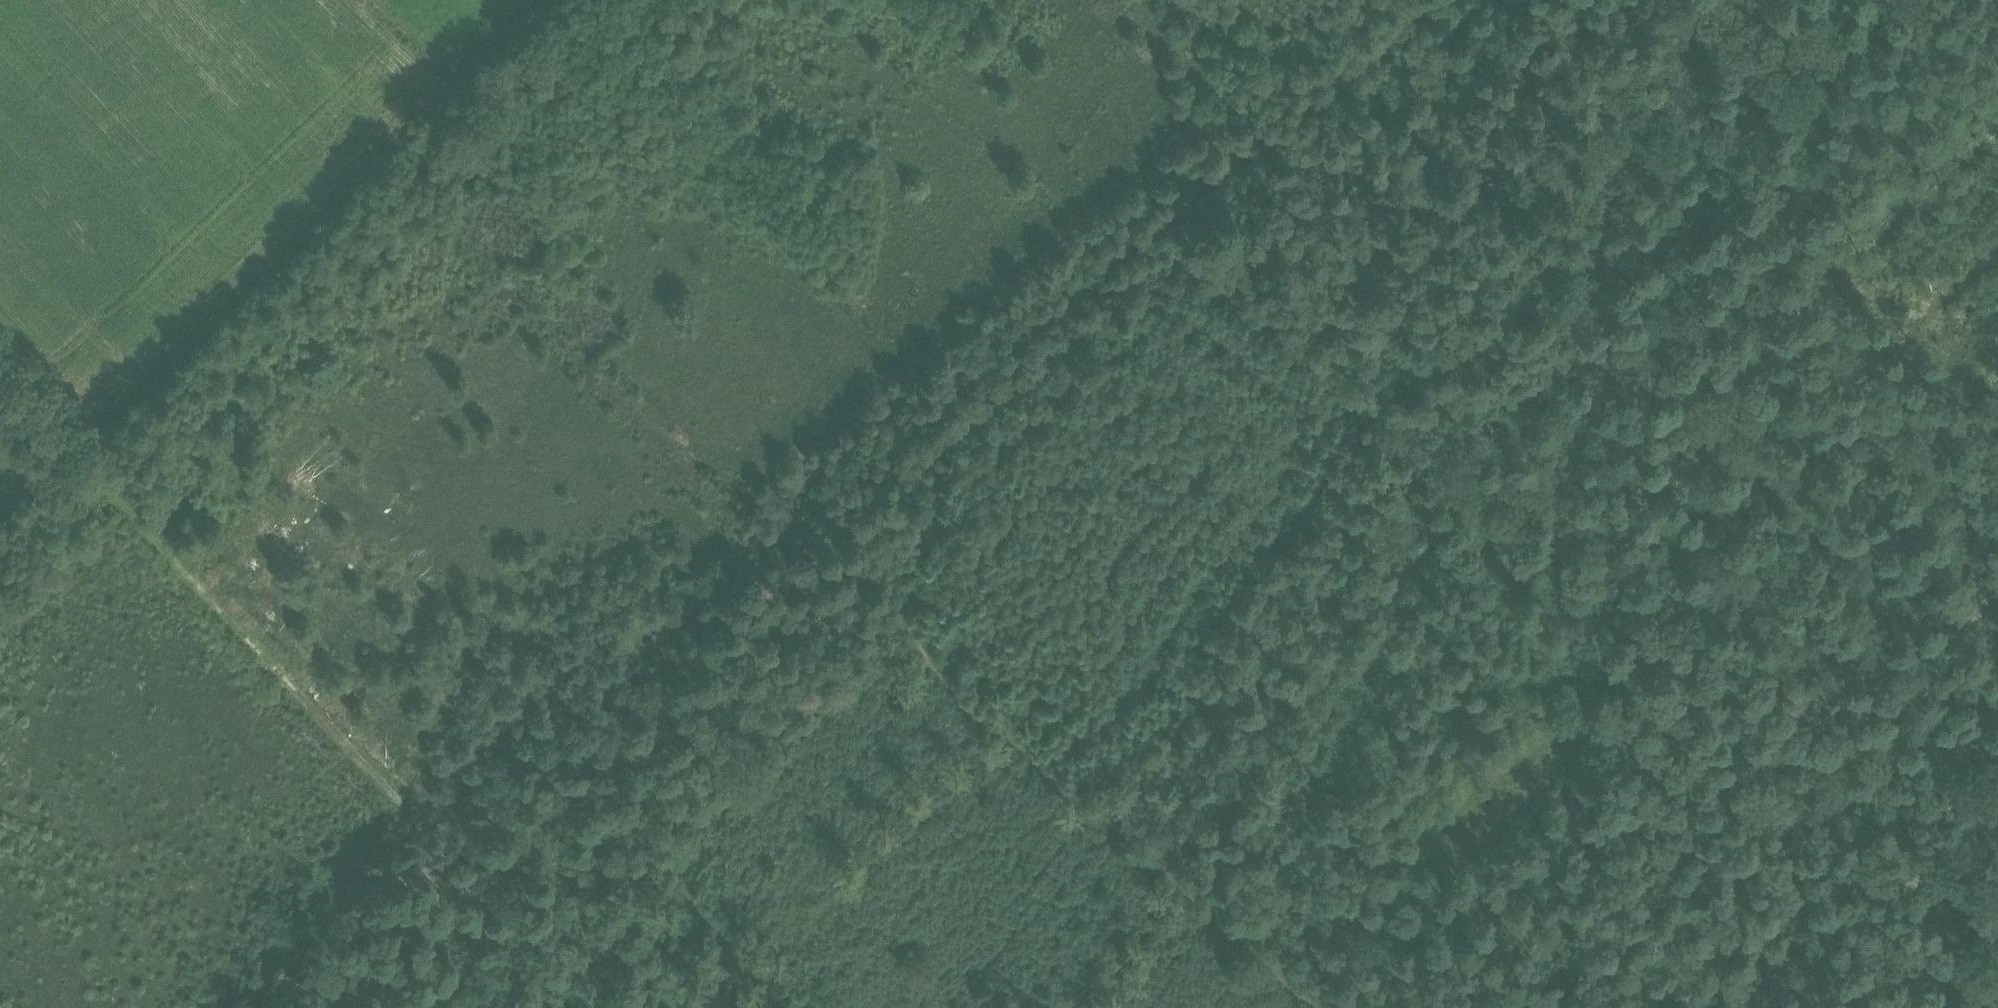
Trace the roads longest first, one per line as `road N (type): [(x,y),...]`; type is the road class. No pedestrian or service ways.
road 1 (track): [(0,389),(422,817)]

